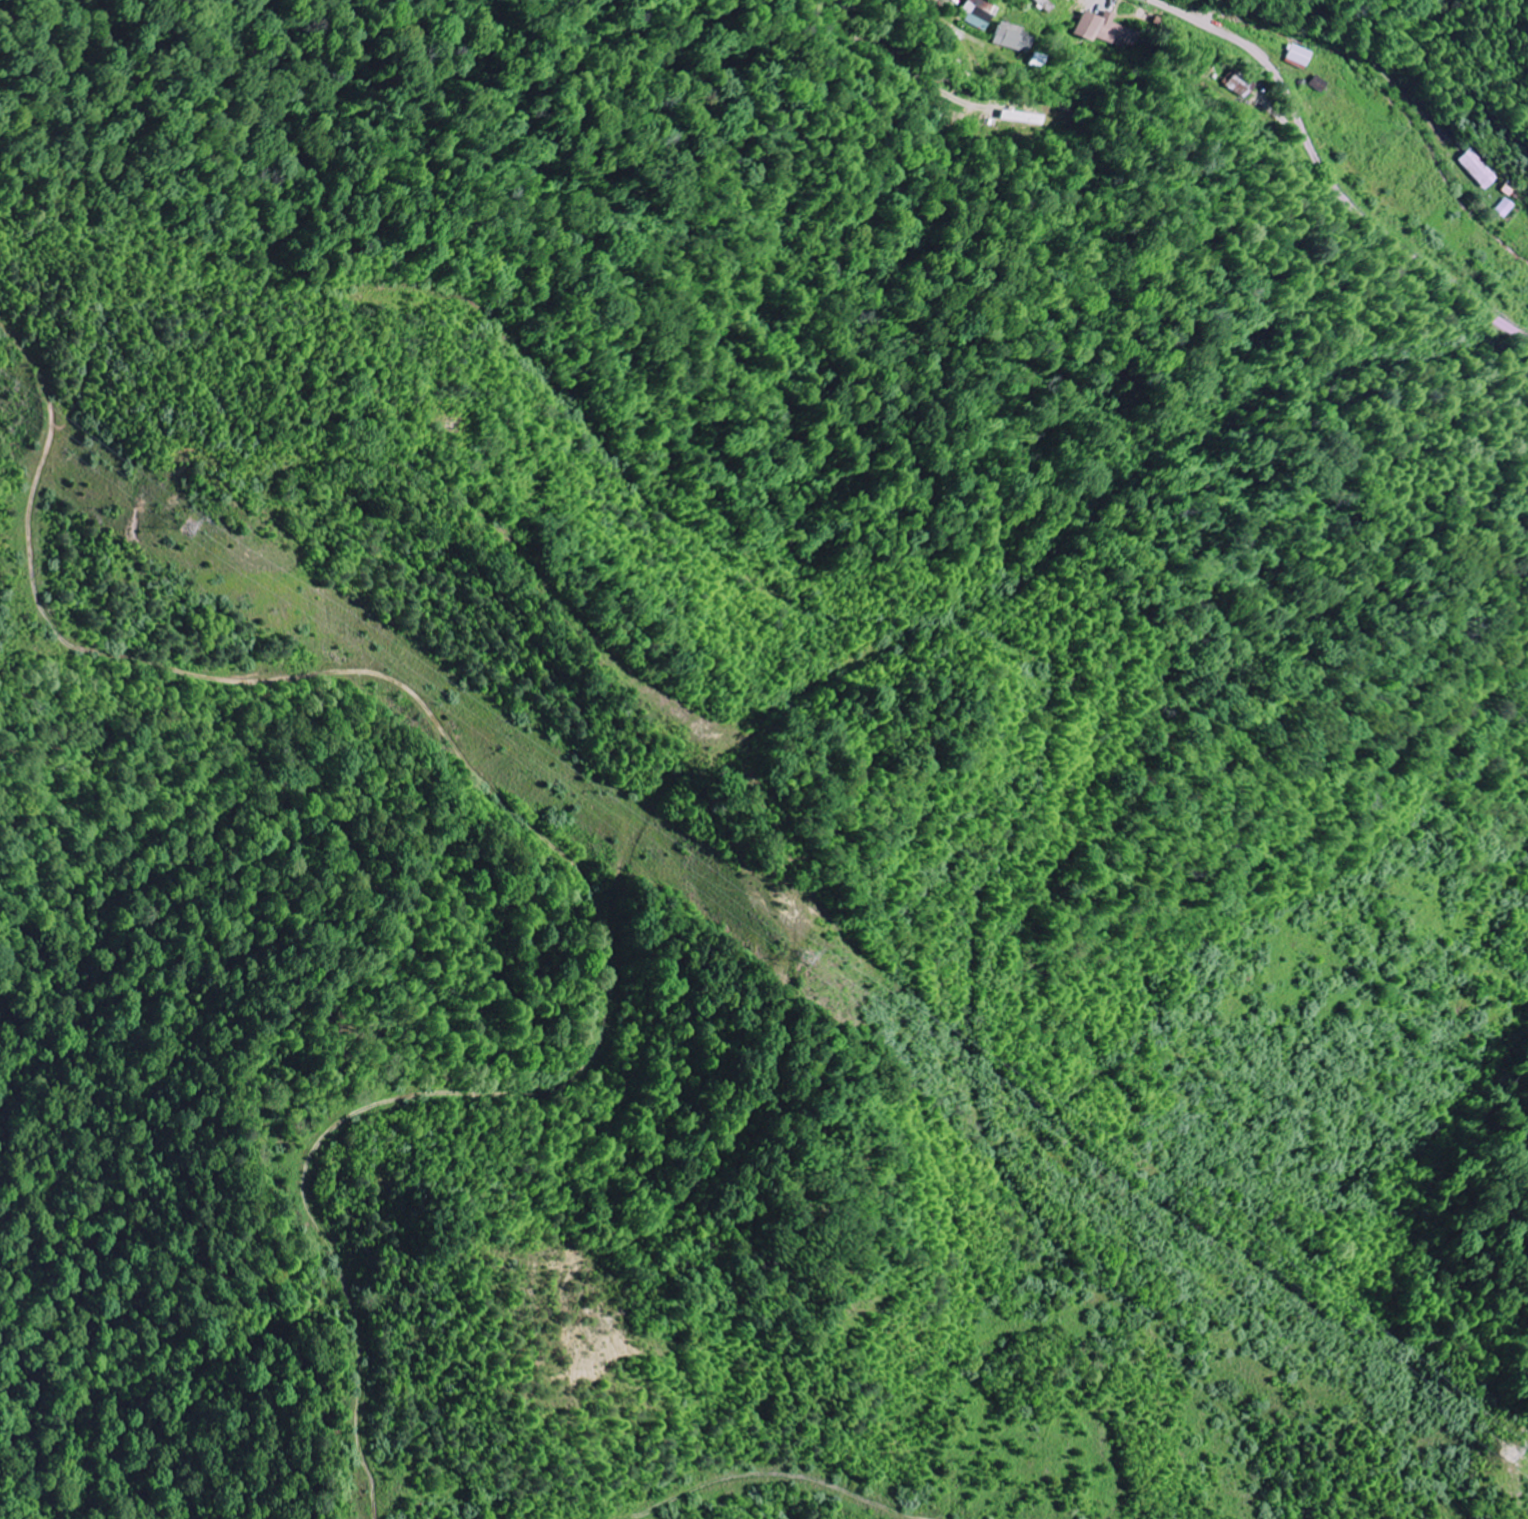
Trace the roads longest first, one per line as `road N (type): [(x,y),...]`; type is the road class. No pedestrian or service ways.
road 1 (residential): [(1527,335),(1355,207),(1269,61),(1156,0)]

